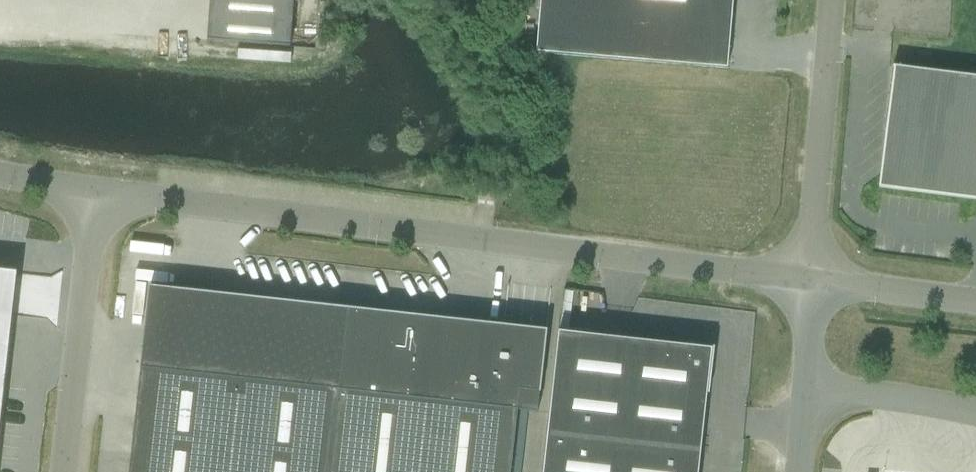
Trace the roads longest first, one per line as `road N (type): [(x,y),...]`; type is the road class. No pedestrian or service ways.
road 1 (unclassified): [(809,279),(103,188)]
road 2 (residential): [(68,471),(103,188)]
road 3 (unclassified): [(809,279),(833,0)]
road 4 (unclassified): [(975,408),(801,389)]
road 5 (unclassified): [(809,279),(975,302)]

